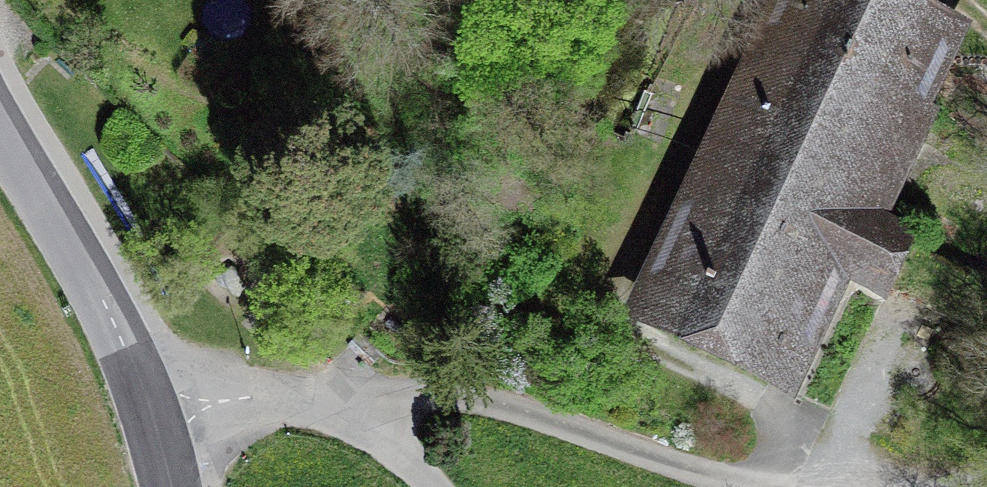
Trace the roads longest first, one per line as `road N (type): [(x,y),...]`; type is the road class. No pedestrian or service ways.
road 1 (track): [(723,486),(458,409),(362,409)]
road 2 (residential): [(150,409),(249,397),(325,398),(362,409),(432,486)]
road 3 (tertiary): [(0,132),(95,285),(150,409)]

